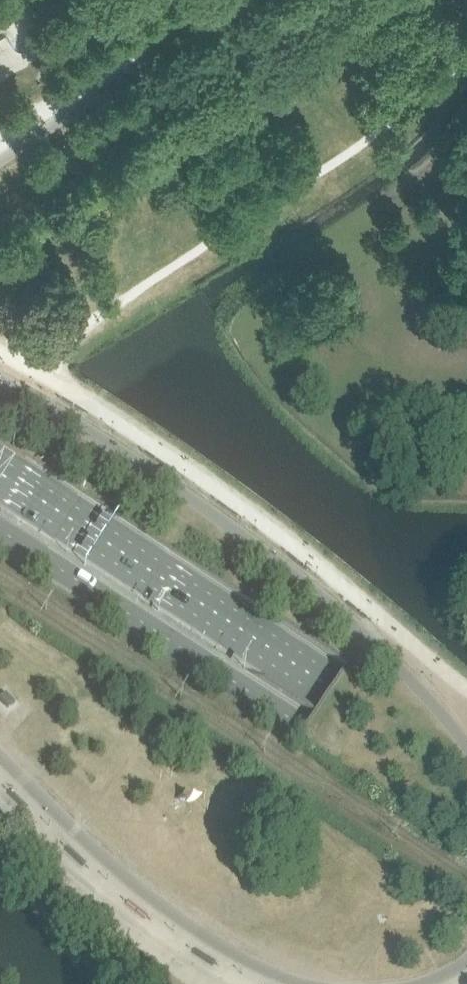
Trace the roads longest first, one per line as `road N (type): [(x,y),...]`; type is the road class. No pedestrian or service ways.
road 1 (primary): [(466,777),(0,457)]
road 2 (primary): [(0,537),(411,800),(466,846)]

